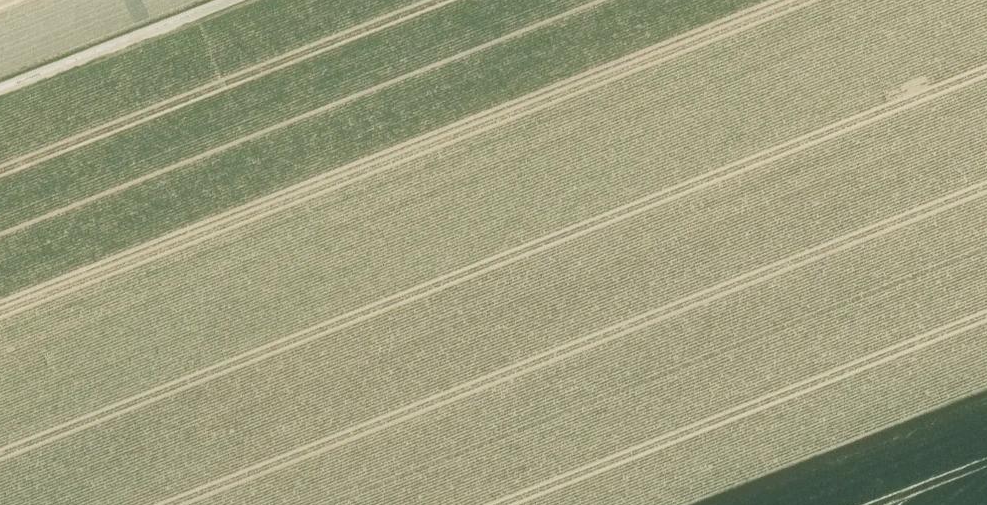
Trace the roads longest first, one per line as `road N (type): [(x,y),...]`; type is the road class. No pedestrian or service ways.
road 1 (track): [(228,0),(0,89)]

